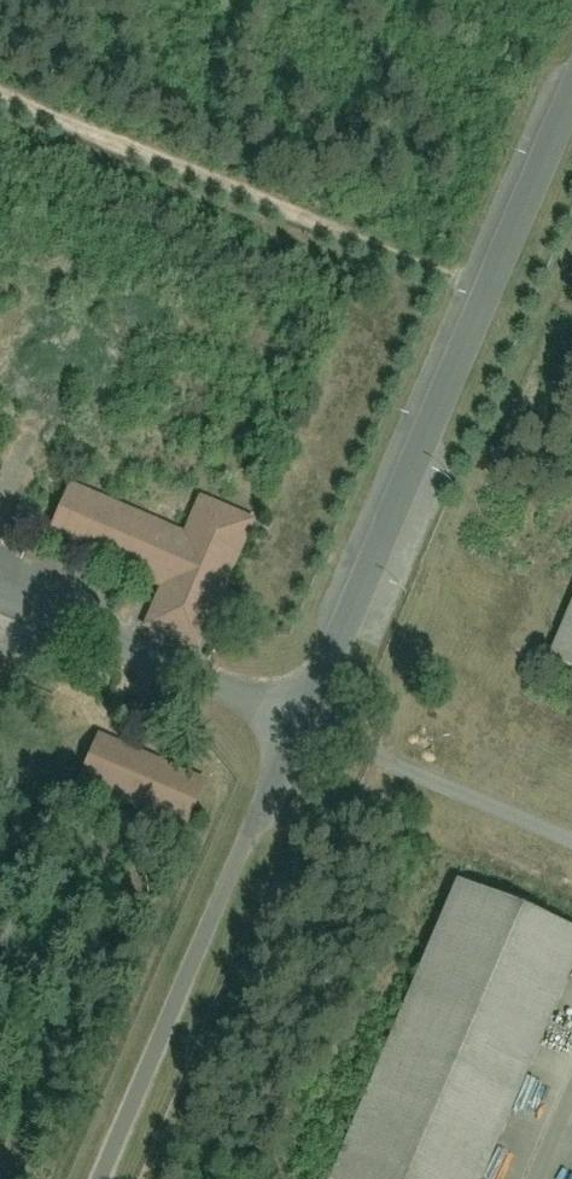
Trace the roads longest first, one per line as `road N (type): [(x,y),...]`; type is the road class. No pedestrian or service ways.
road 1 (unclassified): [(571,79),(98,1178)]
road 2 (track): [(482,288),(0,88)]

